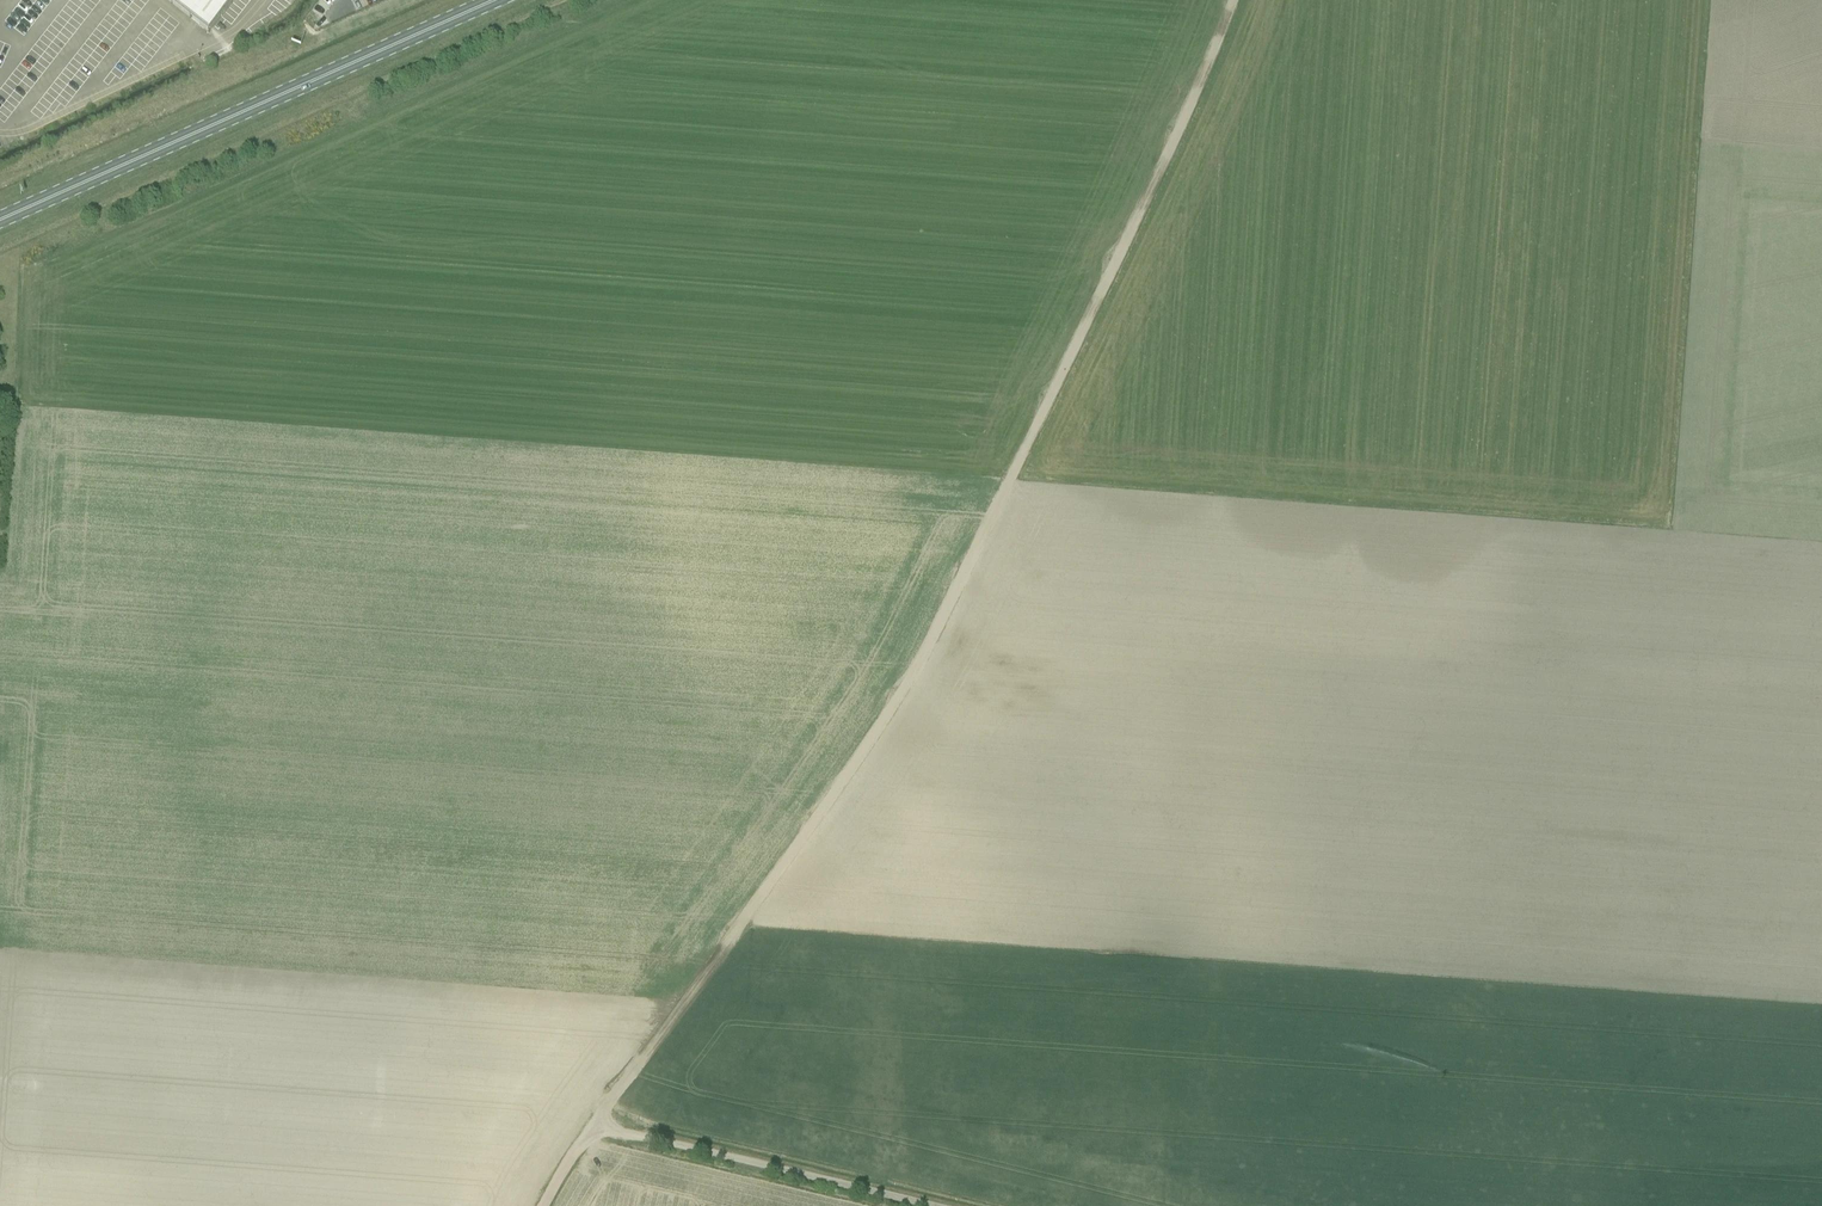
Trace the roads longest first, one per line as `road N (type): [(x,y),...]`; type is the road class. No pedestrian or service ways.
road 1 (track): [(1231,0),(1172,140),(904,688),(543,1205)]
road 2 (primary): [(0,220),(494,0)]
road 3 (unclassified): [(594,1125),(929,1205)]

